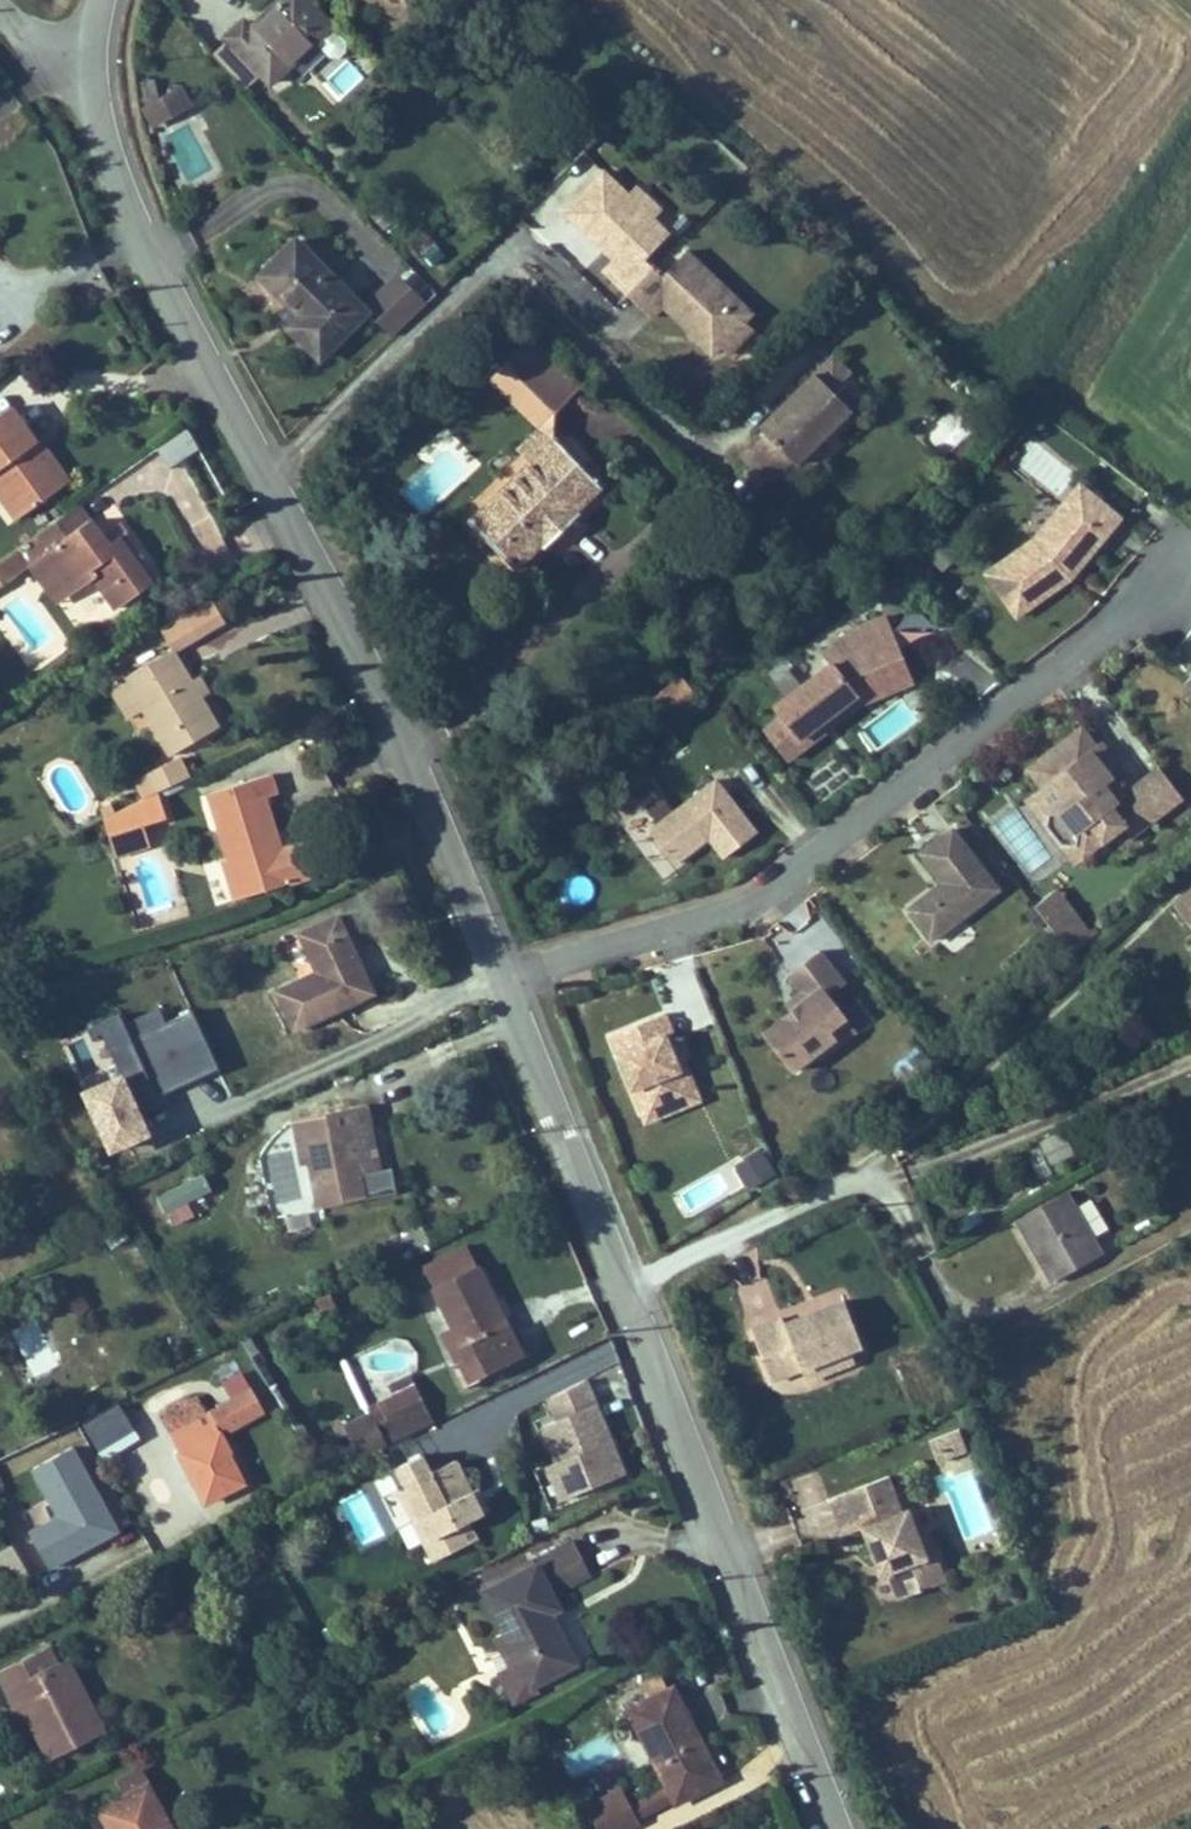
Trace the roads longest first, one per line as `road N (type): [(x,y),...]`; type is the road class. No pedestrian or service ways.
road 1 (residential): [(504,970),(353,626),(103,147),(89,32),(98,0)]
road 2 (residential): [(504,970),(776,890),(1112,614),(1168,557)]
road 3 (residential): [(848,1828),(638,1282)]
road 4 (residential): [(638,1282),(504,970)]
road 5 (unclassified): [(638,1282),(882,1162)]

